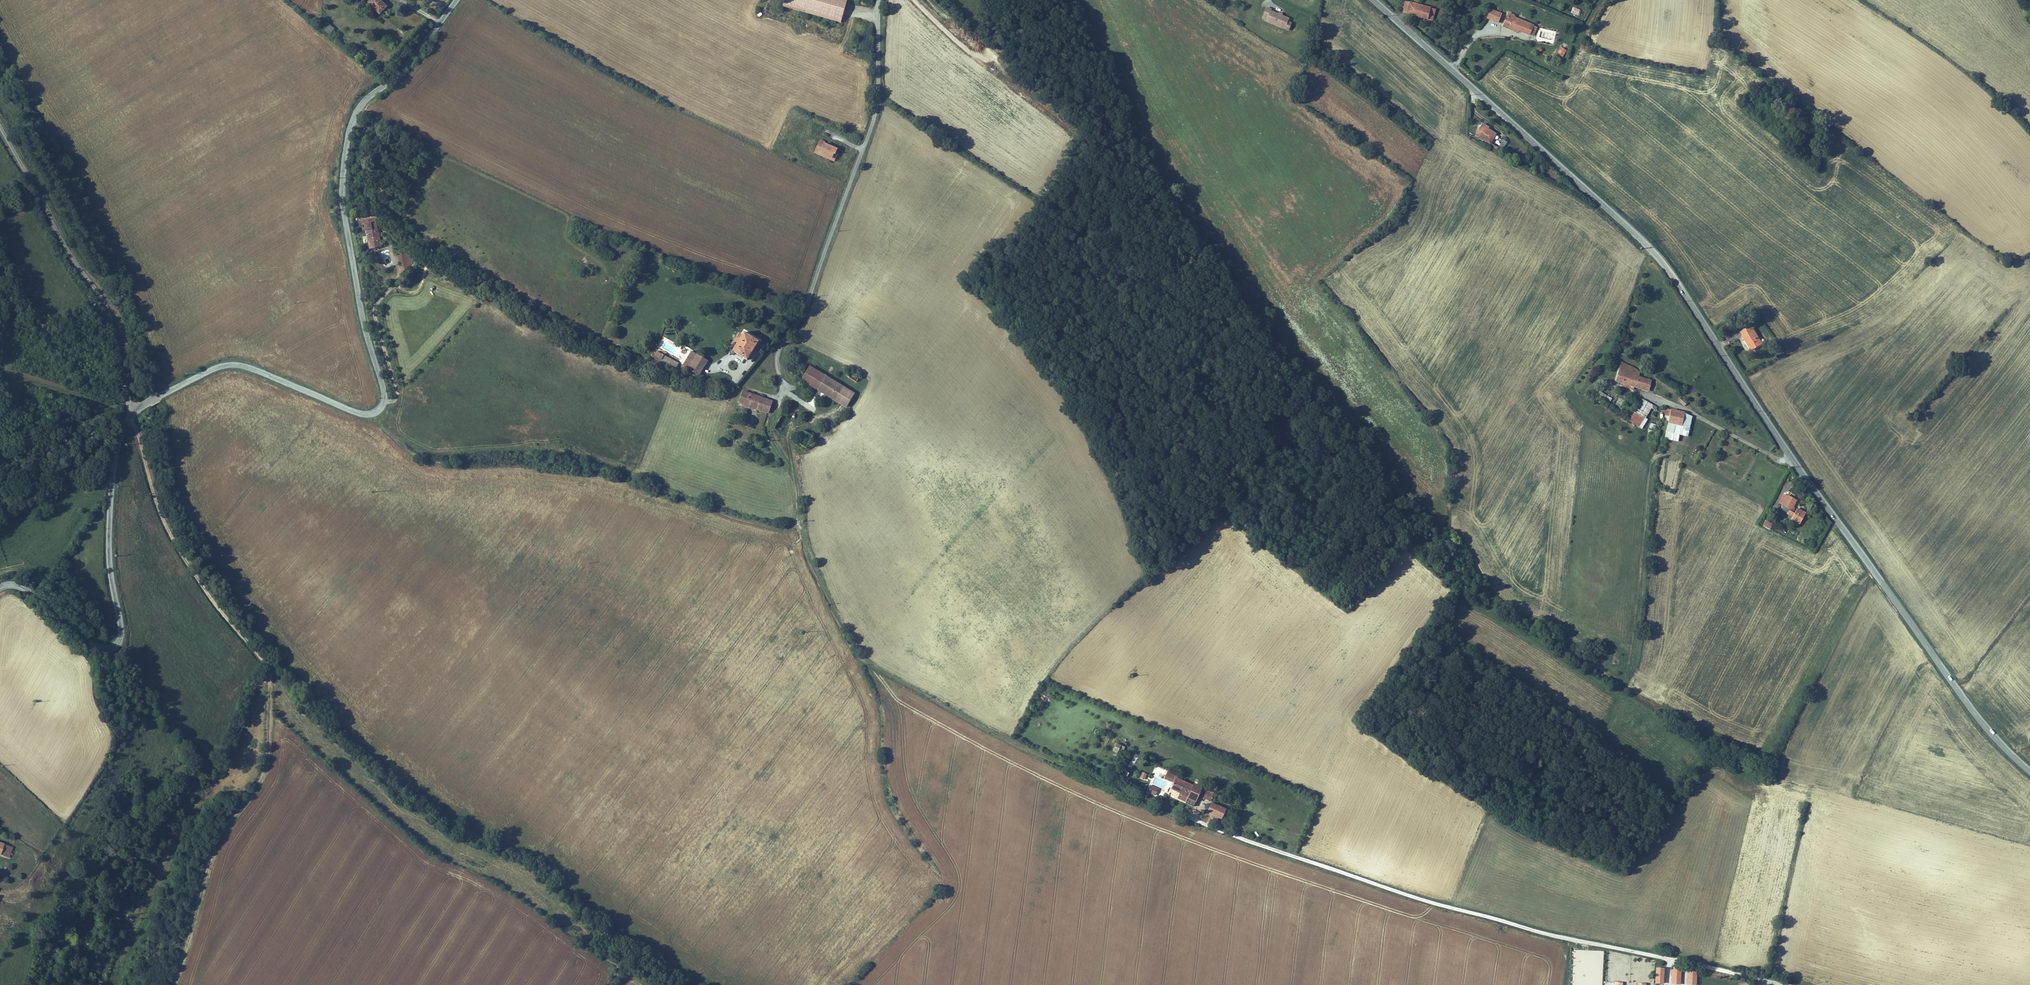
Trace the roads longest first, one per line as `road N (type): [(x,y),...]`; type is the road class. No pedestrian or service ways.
road 1 (track): [(371,414),(420,459),(557,462),(770,527),(795,521),(794,481),(770,424),(779,398),(733,383),(677,380),(566,331),(424,239),(389,215),(357,111)]
road 2 (tertiary): [(2029,771),(1978,717),(1793,461),(1663,263),(1375,0)]
road 3 (tertiary): [(133,412),(232,364),(363,415),(382,408),(343,212),(348,138),(357,111),(406,69),(456,0)]
road 4 (track): [(133,412),(168,527),(270,673),(264,773),(216,841),(176,984)]
road 5 (unclassified): [(1192,814),(1432,902),(1784,984)]
road 6 (track): [(1195,819),(985,730),(865,658),(840,624),(795,521)]
road 7 (unclassified): [(879,0),(876,110),(807,303),(779,350),(779,398)]
road 8 (tertiary): [(0,588),(29,591),(94,646),(115,645),(112,486),(133,412)]
road 9 (unclassified): [(0,127),(111,318),(133,412)]

